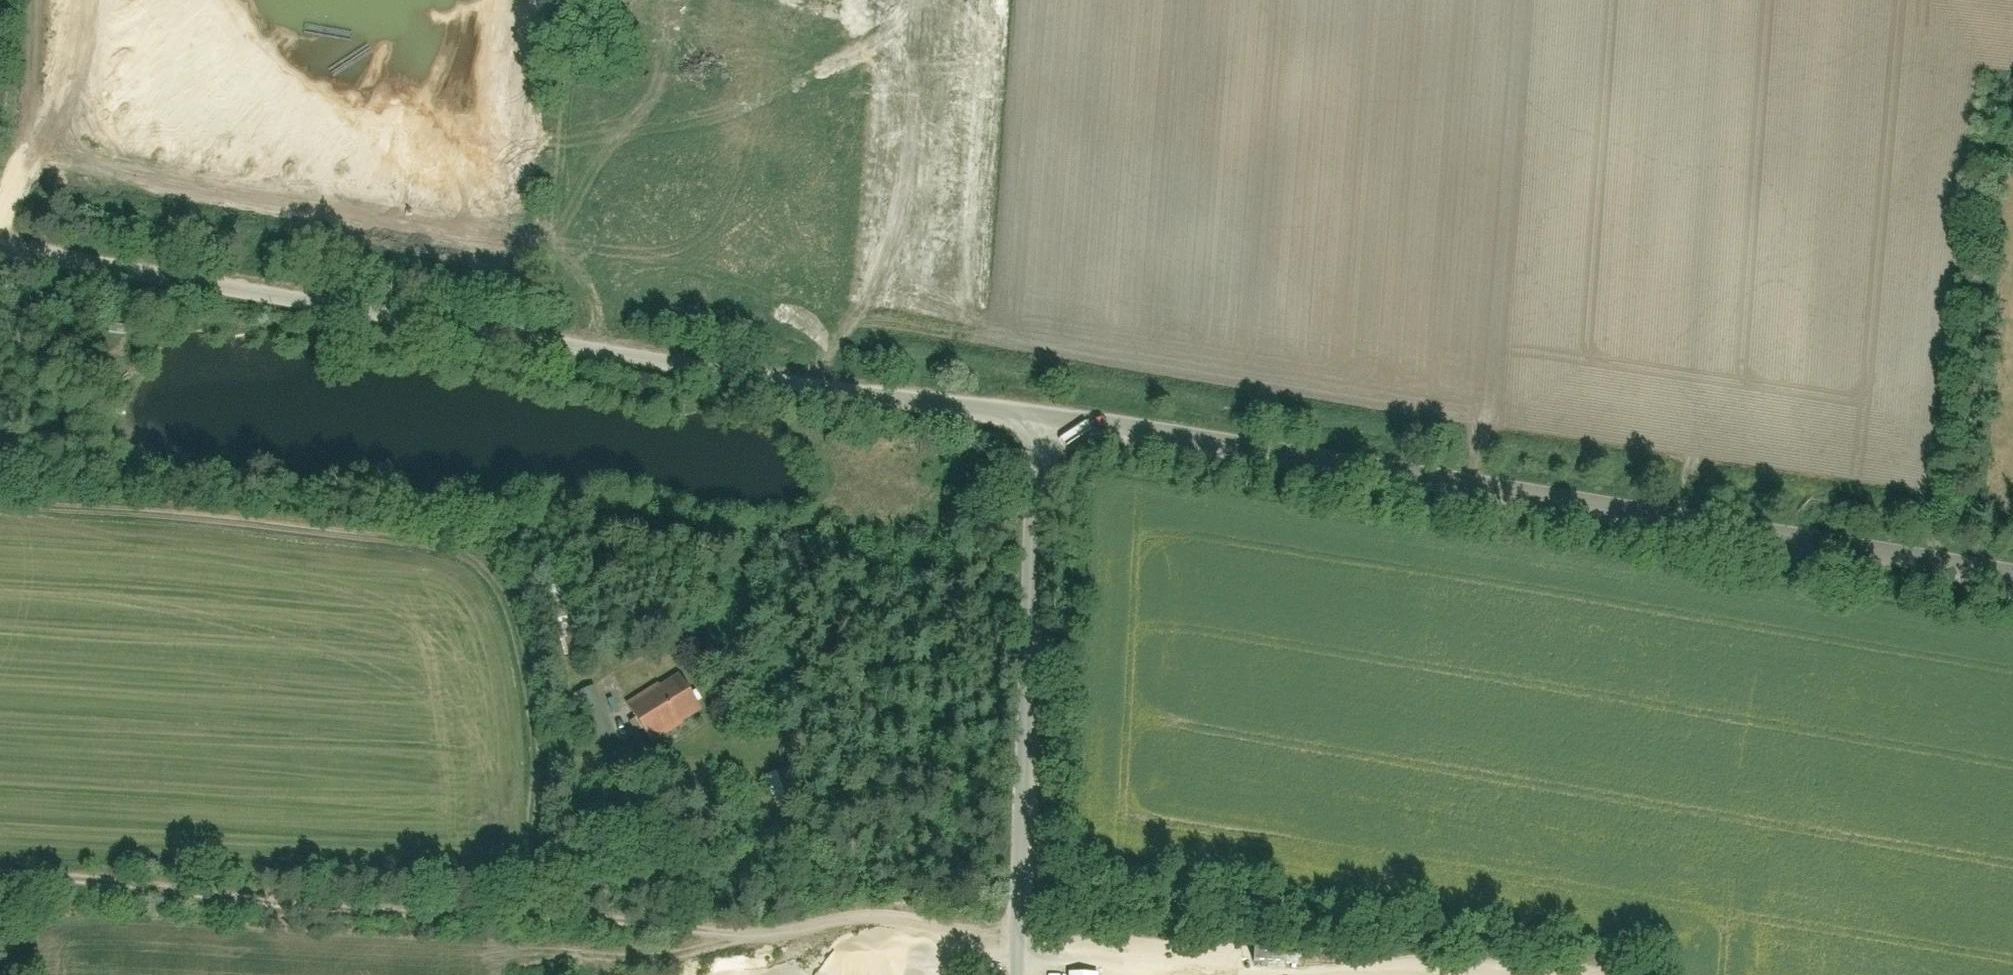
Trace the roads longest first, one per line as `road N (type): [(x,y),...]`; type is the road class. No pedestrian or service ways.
road 1 (residential): [(1052,417),(0,251)]
road 2 (track): [(0,875),(759,934),(855,903),(1034,918)]
road 3 (residential): [(2012,592),(1052,417)]
road 4 (residential): [(1032,974),(1052,417)]
road 5 (track): [(537,333),(555,74),(620,0)]

